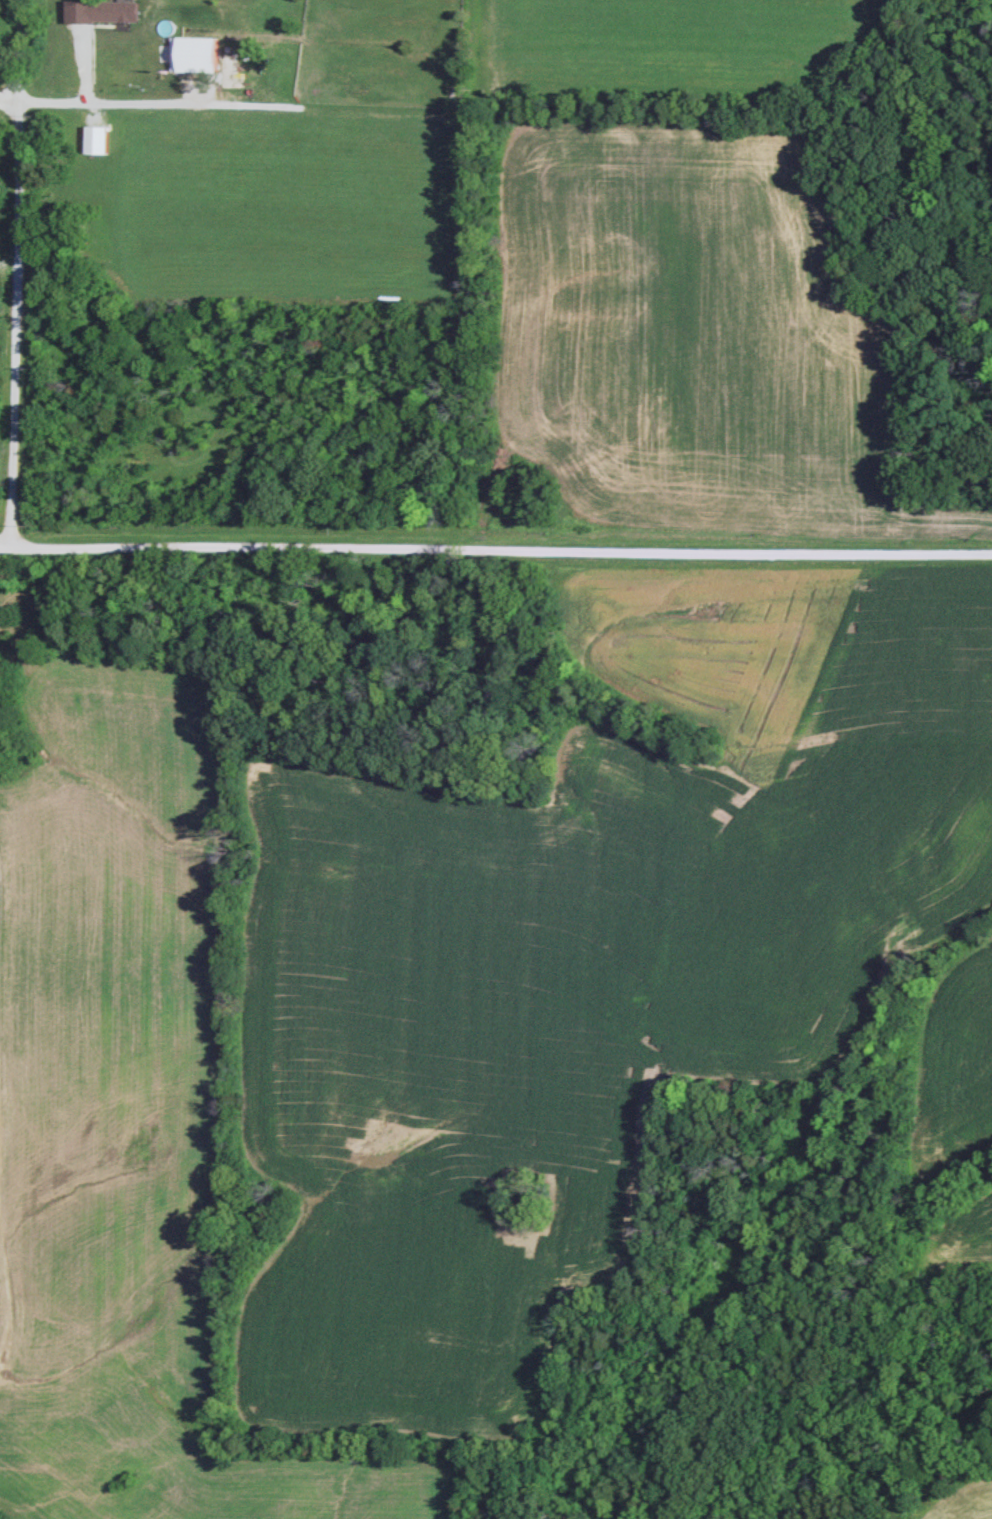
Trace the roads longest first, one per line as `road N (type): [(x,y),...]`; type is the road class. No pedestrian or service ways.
road 1 (residential): [(991,549),(0,542)]
road 2 (residential): [(8,542),(21,0)]

